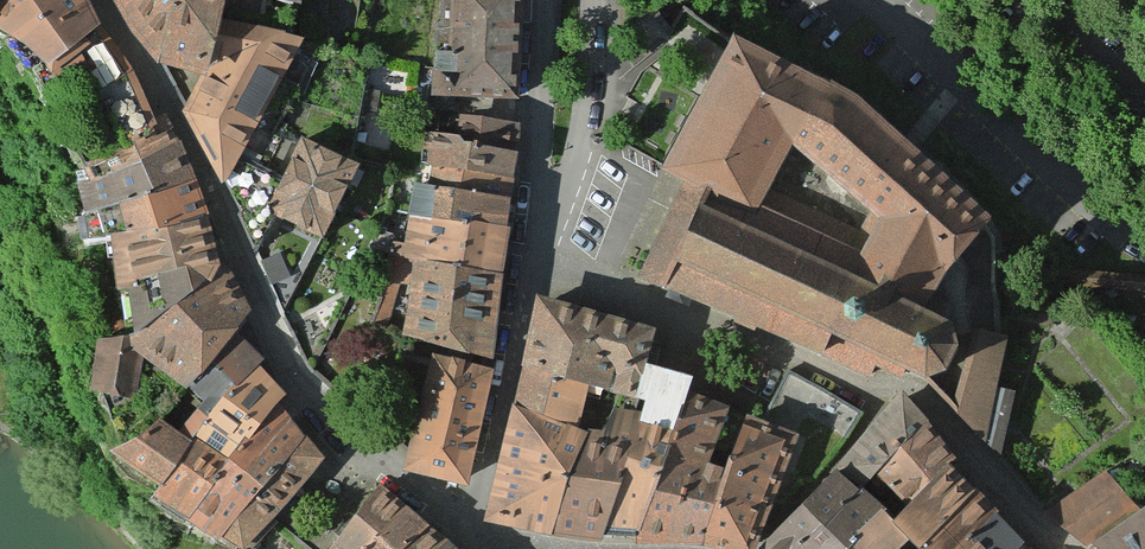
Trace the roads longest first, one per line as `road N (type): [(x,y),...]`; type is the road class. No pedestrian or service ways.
road 1 (residential): [(540,256),(855,378),(907,389),(932,403),(1071,548)]
road 2 (residential): [(474,528),(379,463),(294,372),(228,226)]
road 3 (residential): [(474,528),(540,256)]
road 4 (unclassified): [(595,0),(594,74),(574,164),(547,217)]
road 5 (residential): [(547,217),(539,178),(547,0)]

